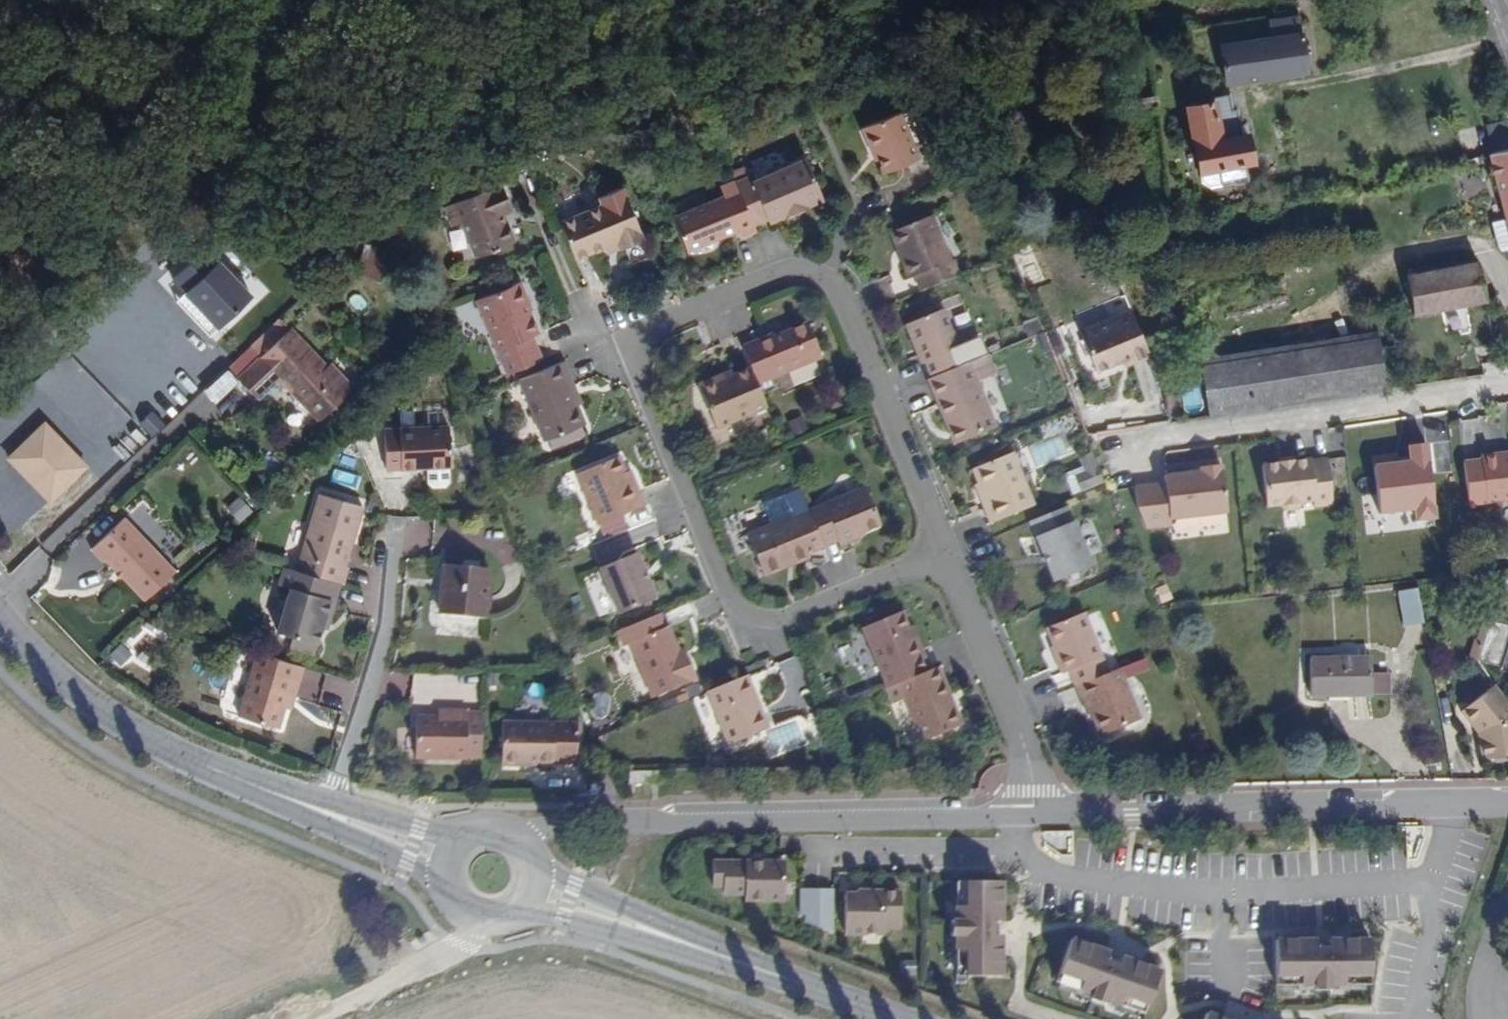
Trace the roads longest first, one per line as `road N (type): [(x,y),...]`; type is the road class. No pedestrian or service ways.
road 1 (residential): [(937,556),(827,283),(790,269),(644,328),(629,364),(730,609),(764,623)]
road 2 (residential): [(1017,812),(610,819),(518,840)]
road 3 (residential): [(1450,803),(1025,812)]
road 4 (tertiary): [(329,814),(180,756),(71,687),(0,614)]
road 5 (residential): [(1135,447),(1507,394)]
road 6 (residential): [(390,535),(379,635),(329,814)]
road 7 (residential): [(1025,812),(1023,756),(937,556)]
road 8 (tertiary): [(892,1018),(656,934)]
road 9 (residential): [(1017,852),(797,846)]
road 10 (residential): [(1432,882),(1220,893)]
road 11 (residential): [(1220,893),(1050,873),(1017,852)]
road 12 (track): [(303,1018),(452,950),(474,921)]
road 13 (residential): [(764,623),(937,556)]
road 14 (tertiary): [(516,914),(656,934)]
road 15 (tertiary): [(656,934),(534,863)]
road 16 (residential): [(1432,882),(1433,936),(1416,1018)]
road 17 (tertiary): [(460,839),(372,817),(338,818)]
road 18 (tertiary): [(338,818),(442,880)]

